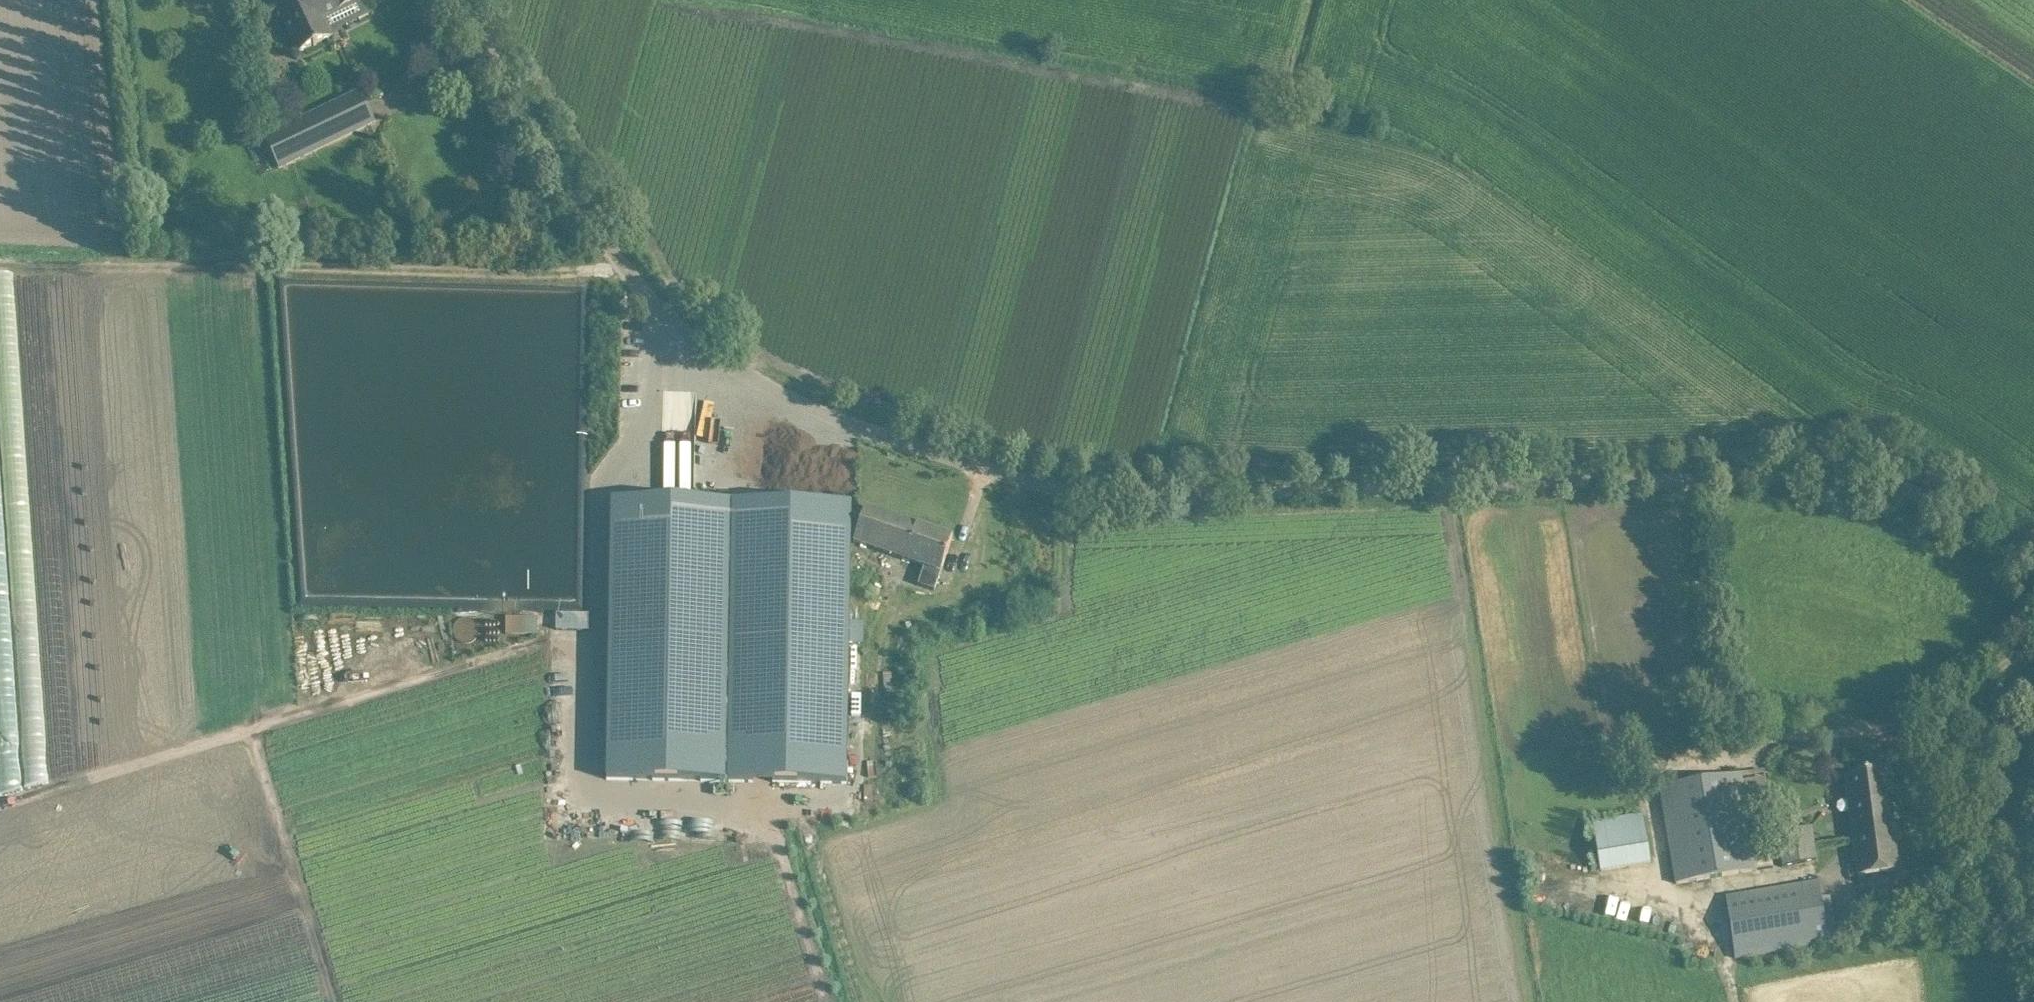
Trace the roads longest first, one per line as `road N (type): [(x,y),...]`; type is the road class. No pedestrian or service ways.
road 1 (unclassified): [(2033,566),(1908,487),(1844,466),(1078,490),(953,462),(810,403),(710,348),(633,281),(576,204),(456,0)]

